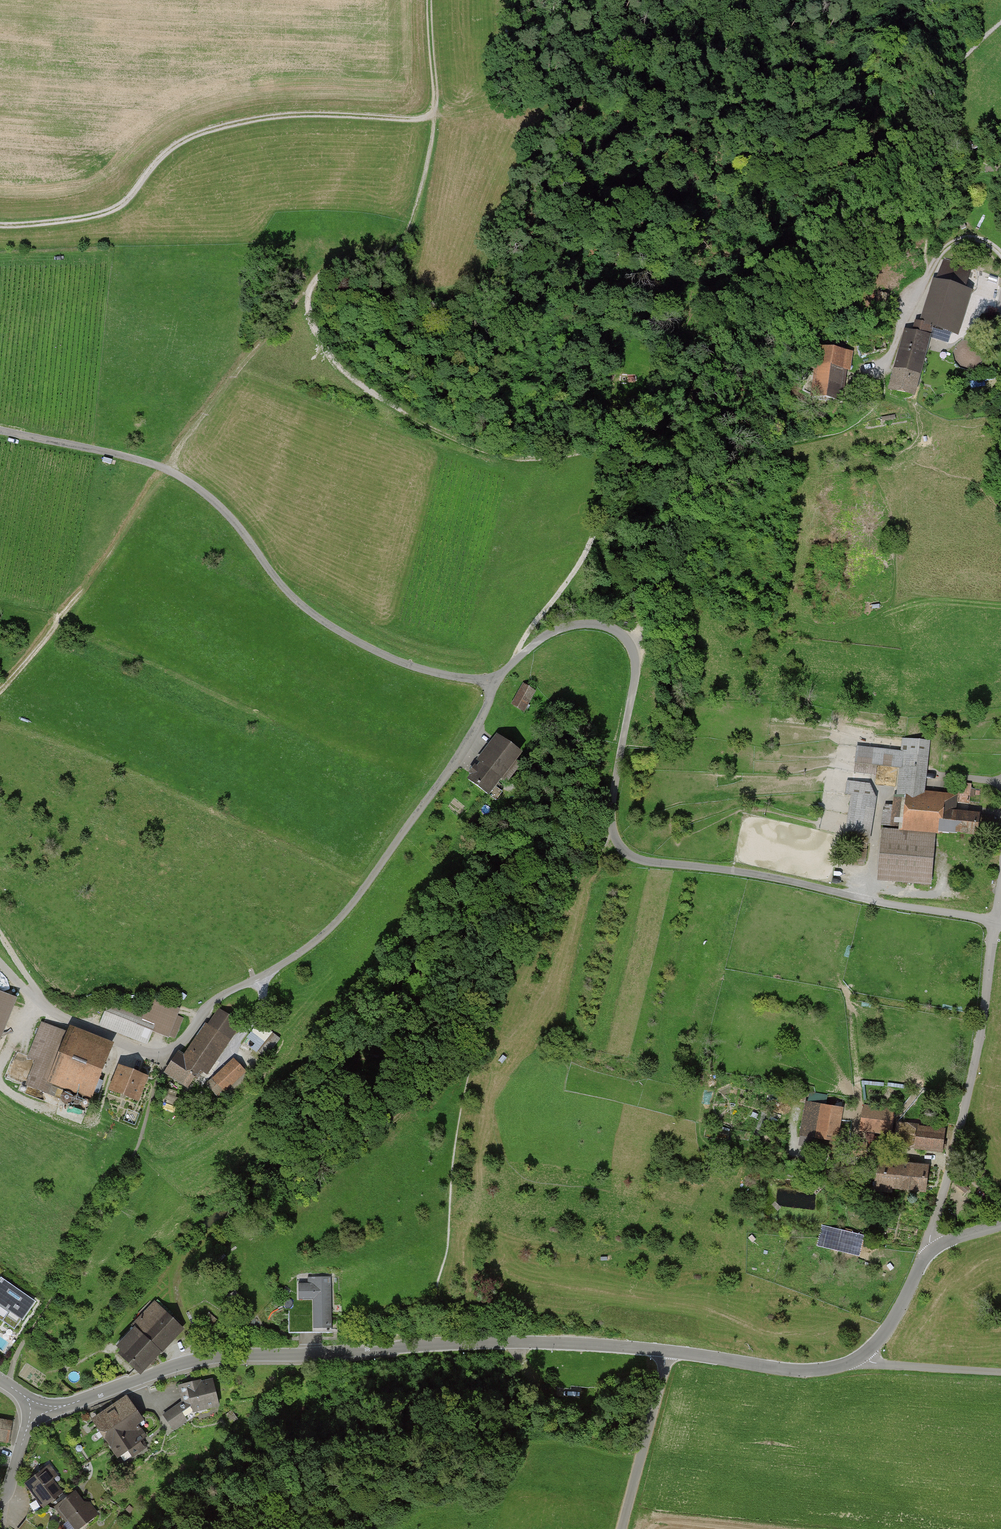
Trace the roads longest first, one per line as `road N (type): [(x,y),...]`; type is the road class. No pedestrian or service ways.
road 1 (track): [(434,114),(427,168),(398,247),(318,277),(308,302),(336,363),(419,422),(519,460),(602,447),(612,456),(598,528),(512,665)]
road 2 (unclassified): [(37,1410),(220,1356),(568,1342),(817,1371),(862,1356)]
road 3 (unclassified): [(995,922),(624,853),(611,811),(636,663),(612,629),(586,623),(550,634),(492,682)]
road 4 (residential): [(0,962),(37,1000),(97,1034),(142,1051),(180,1048),(218,999),(336,925),(477,729),(492,682)]
road 5 (track): [(0,223),(108,212),(166,150),(211,129),(284,114),(434,114),(429,0)]
road 6 (unclassified): [(492,682),(404,663),(310,612),(212,499),(166,469),(0,430)]
road 7 (track): [(310,289),(231,380),(56,628)]
road 8 (residential): [(933,1249),(995,922)]
road 9 (track): [(434,114),(739,72)]
road 10 (unclassified): [(862,1356),(1000,1372)]
road 11 (unclassified): [(862,1356),(933,1249)]

